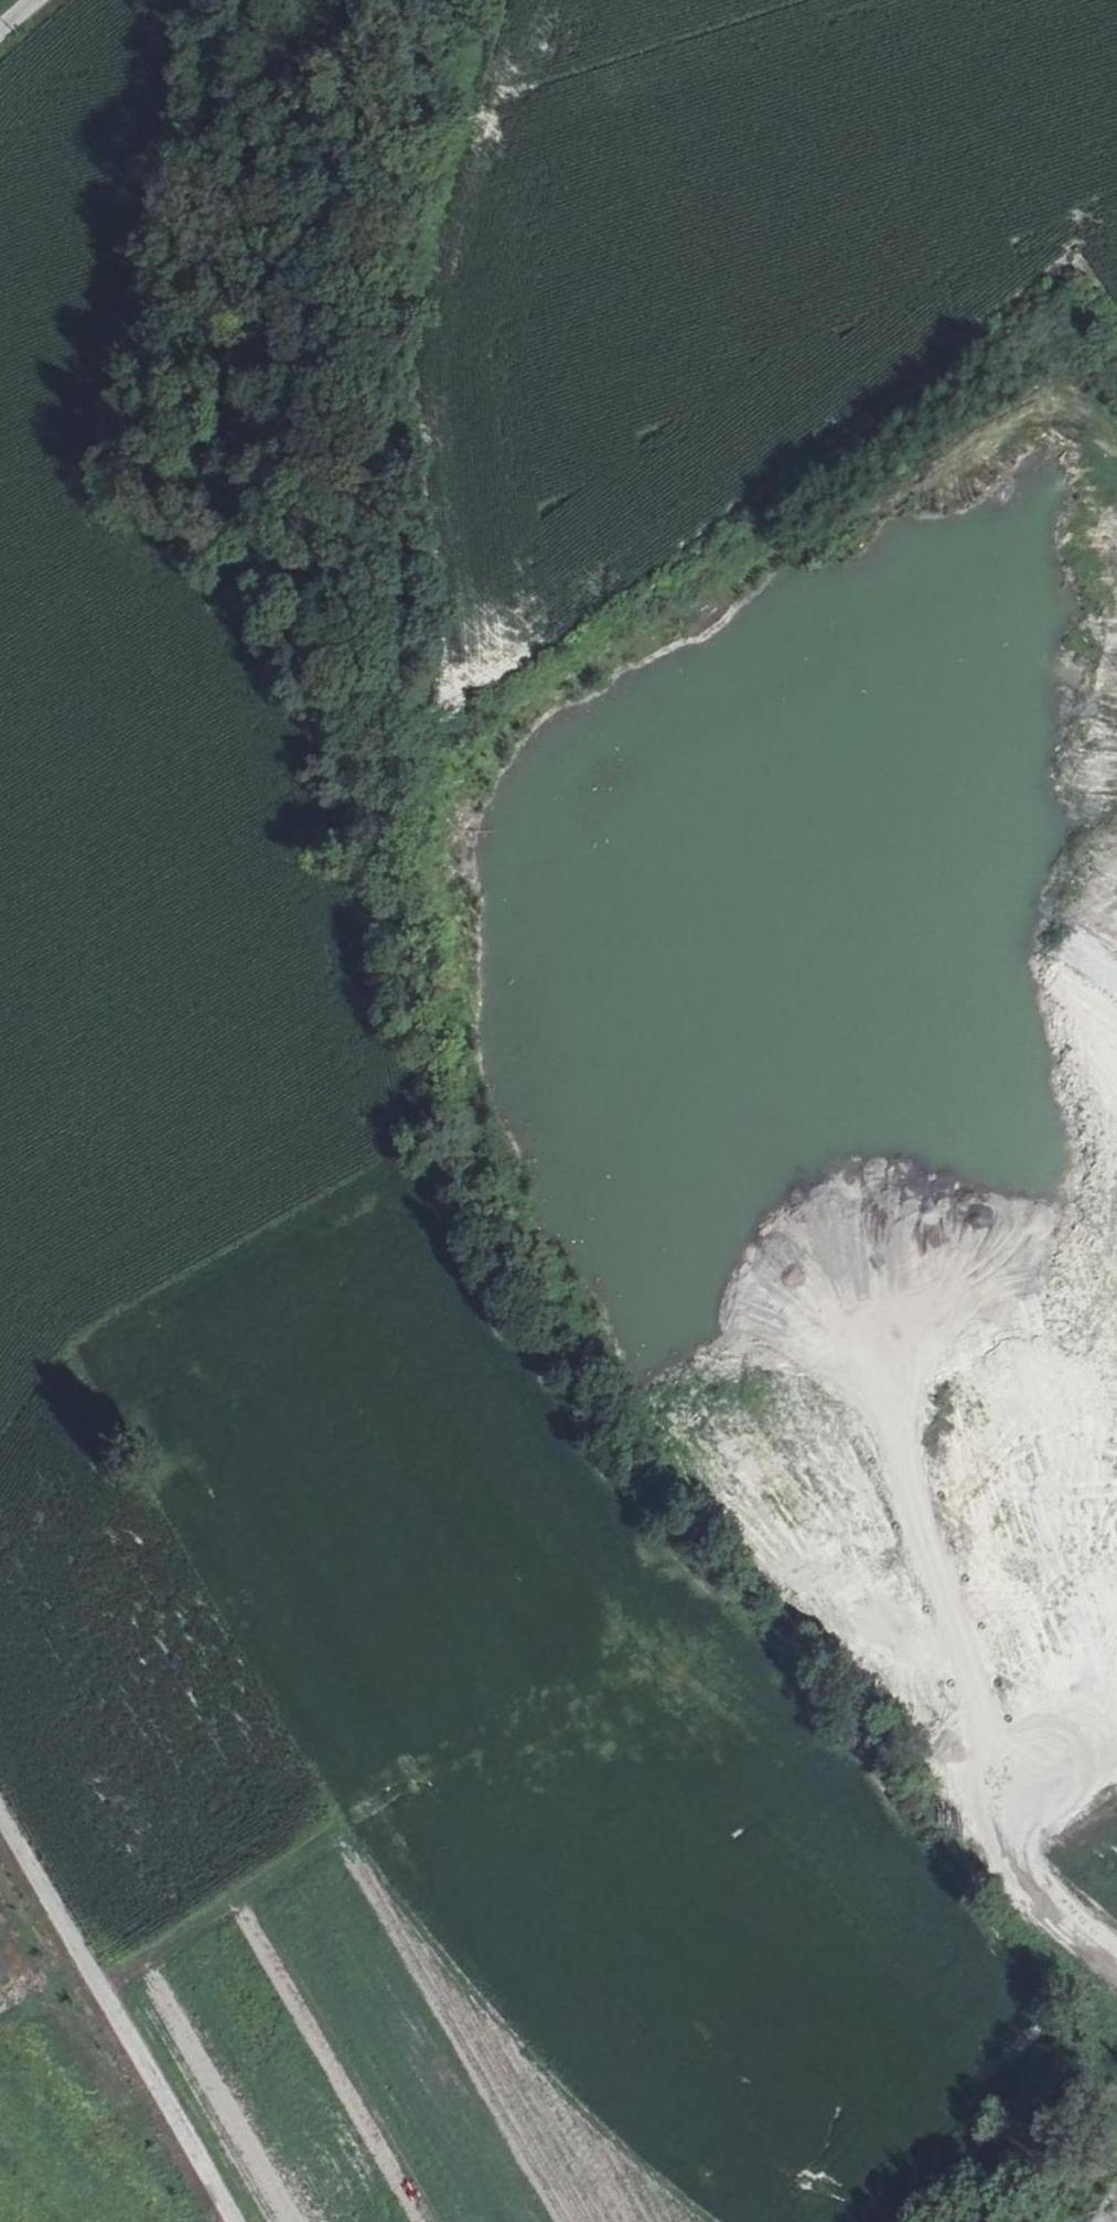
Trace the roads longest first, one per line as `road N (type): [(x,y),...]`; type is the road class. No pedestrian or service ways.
road 1 (unclassified): [(233,2221),(0,1816)]
road 2 (unclassified): [(946,1775),(976,1697),(983,1649),(967,1618),(933,1606),(903,1612),(893,1640),(898,1666),(941,1736)]
road 3 (unclassified): [(1116,1966),(1046,1919),(984,1858),(946,1775)]

